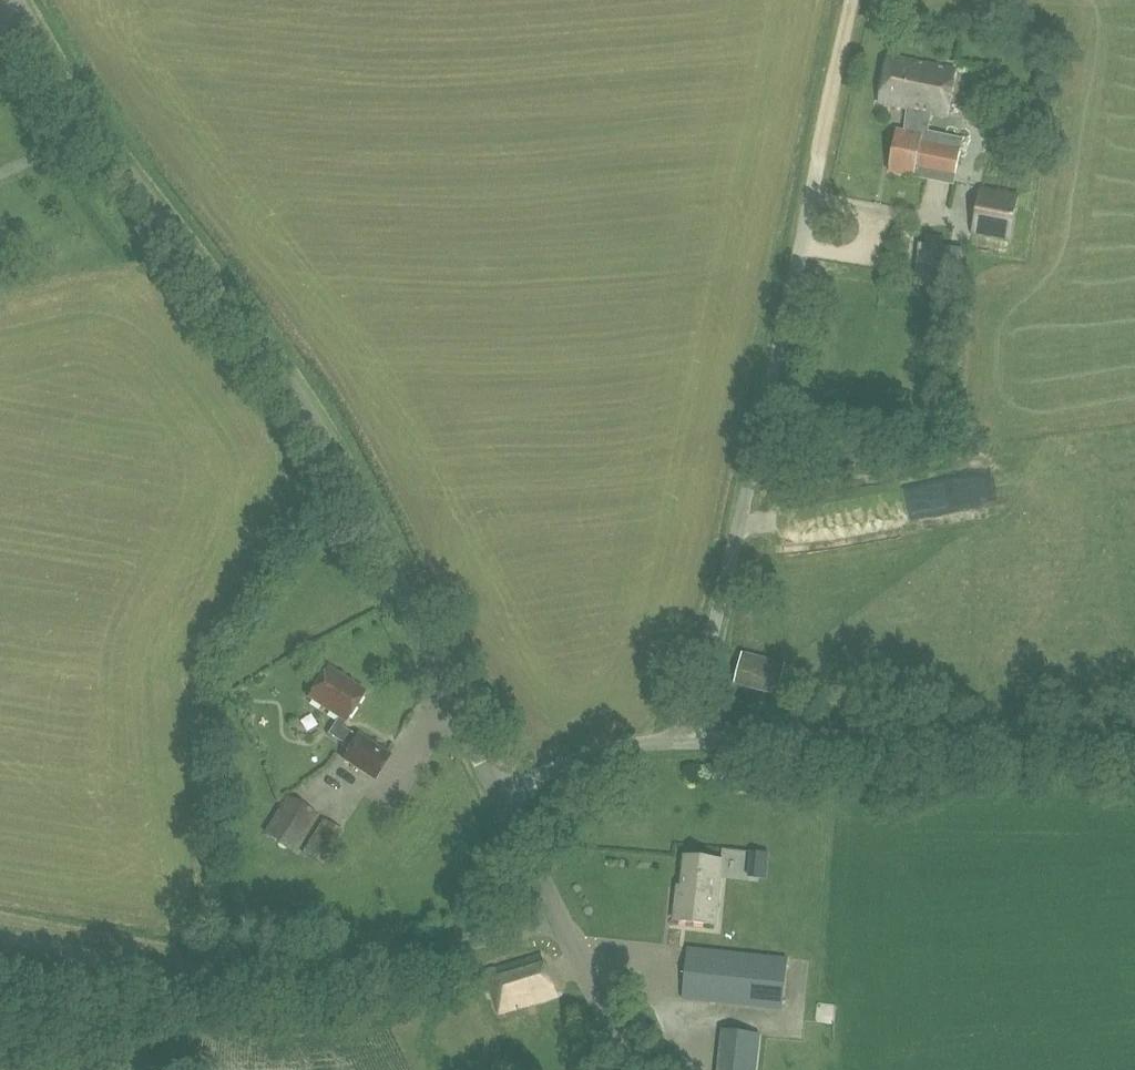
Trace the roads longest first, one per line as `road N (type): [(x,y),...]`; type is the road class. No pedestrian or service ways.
road 1 (unclassified): [(506,795),(291,380),(122,148),(28,0)]
road 2 (unclassified): [(570,925),(293,977),(202,974),(0,940)]
road 3 (unclassified): [(694,744),(808,204)]
road 4 (unclassified): [(694,744),(1134,742)]
road 5 (track): [(808,204),(853,0)]
road 6 (unclassified): [(506,795),(612,752),(694,744)]
road 7 (unclassified): [(638,1069),(570,925)]
road 8 (unclassified): [(570,925),(506,795)]

